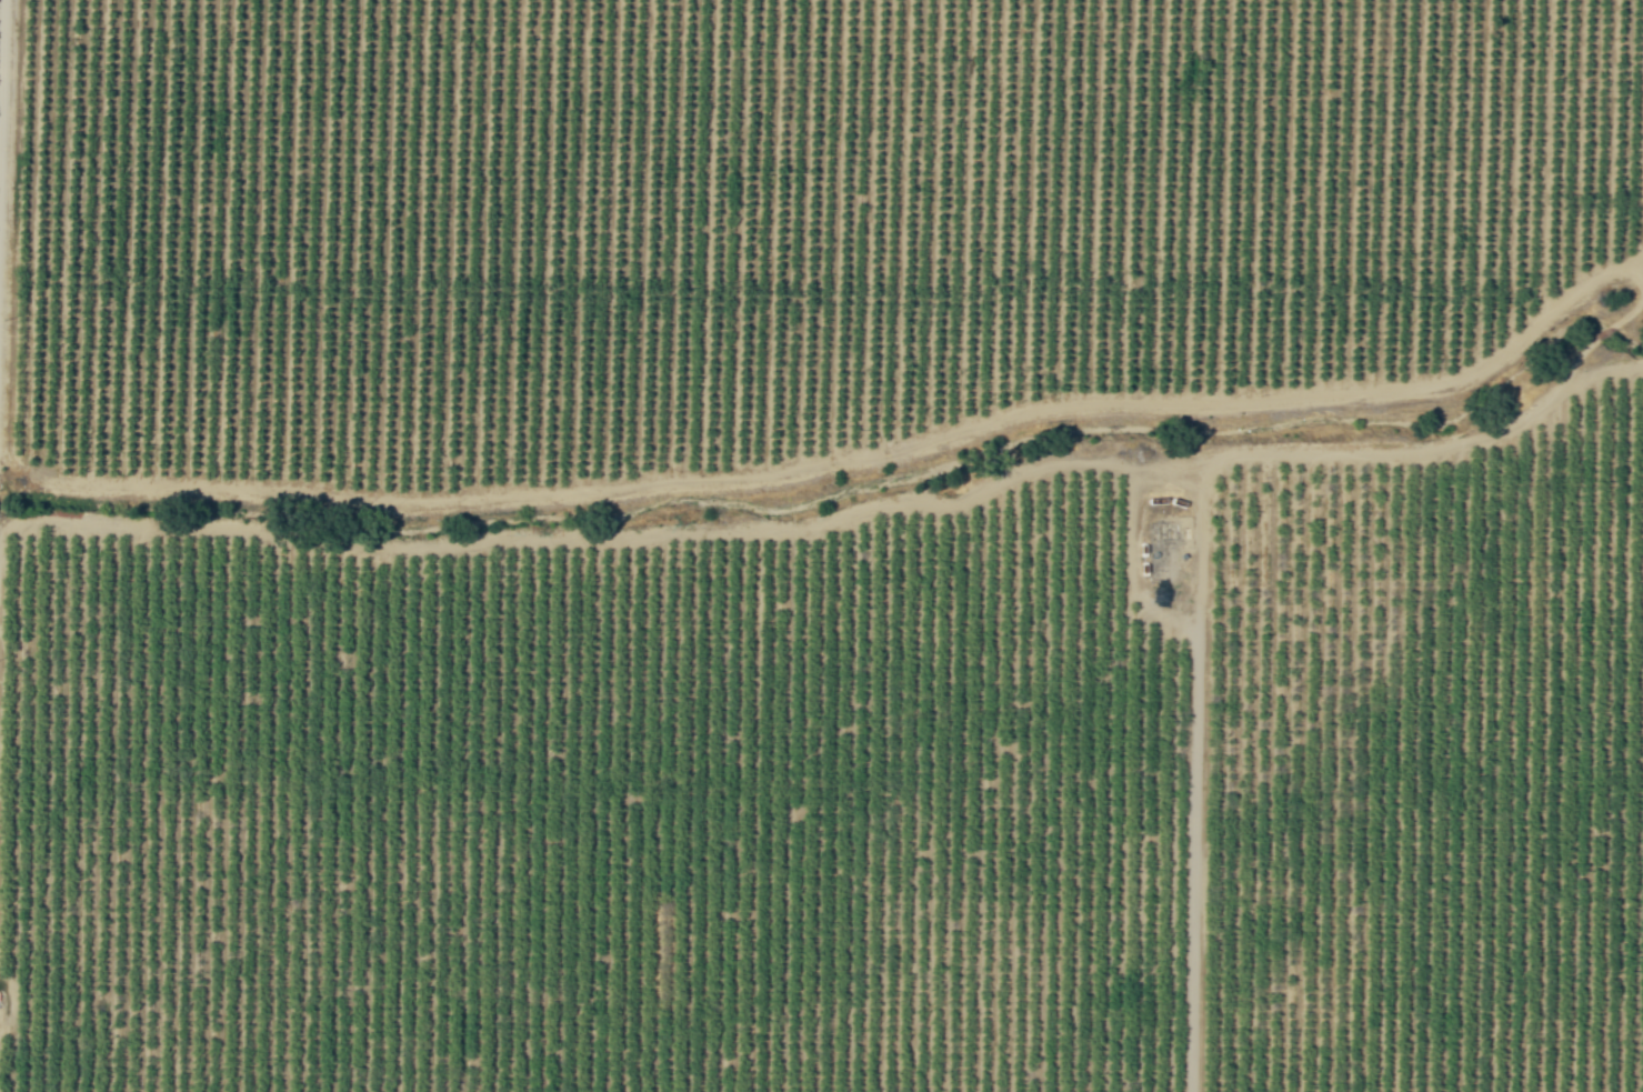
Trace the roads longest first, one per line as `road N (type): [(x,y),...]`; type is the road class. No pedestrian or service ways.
road 1 (residential): [(0,418),(12,0)]

